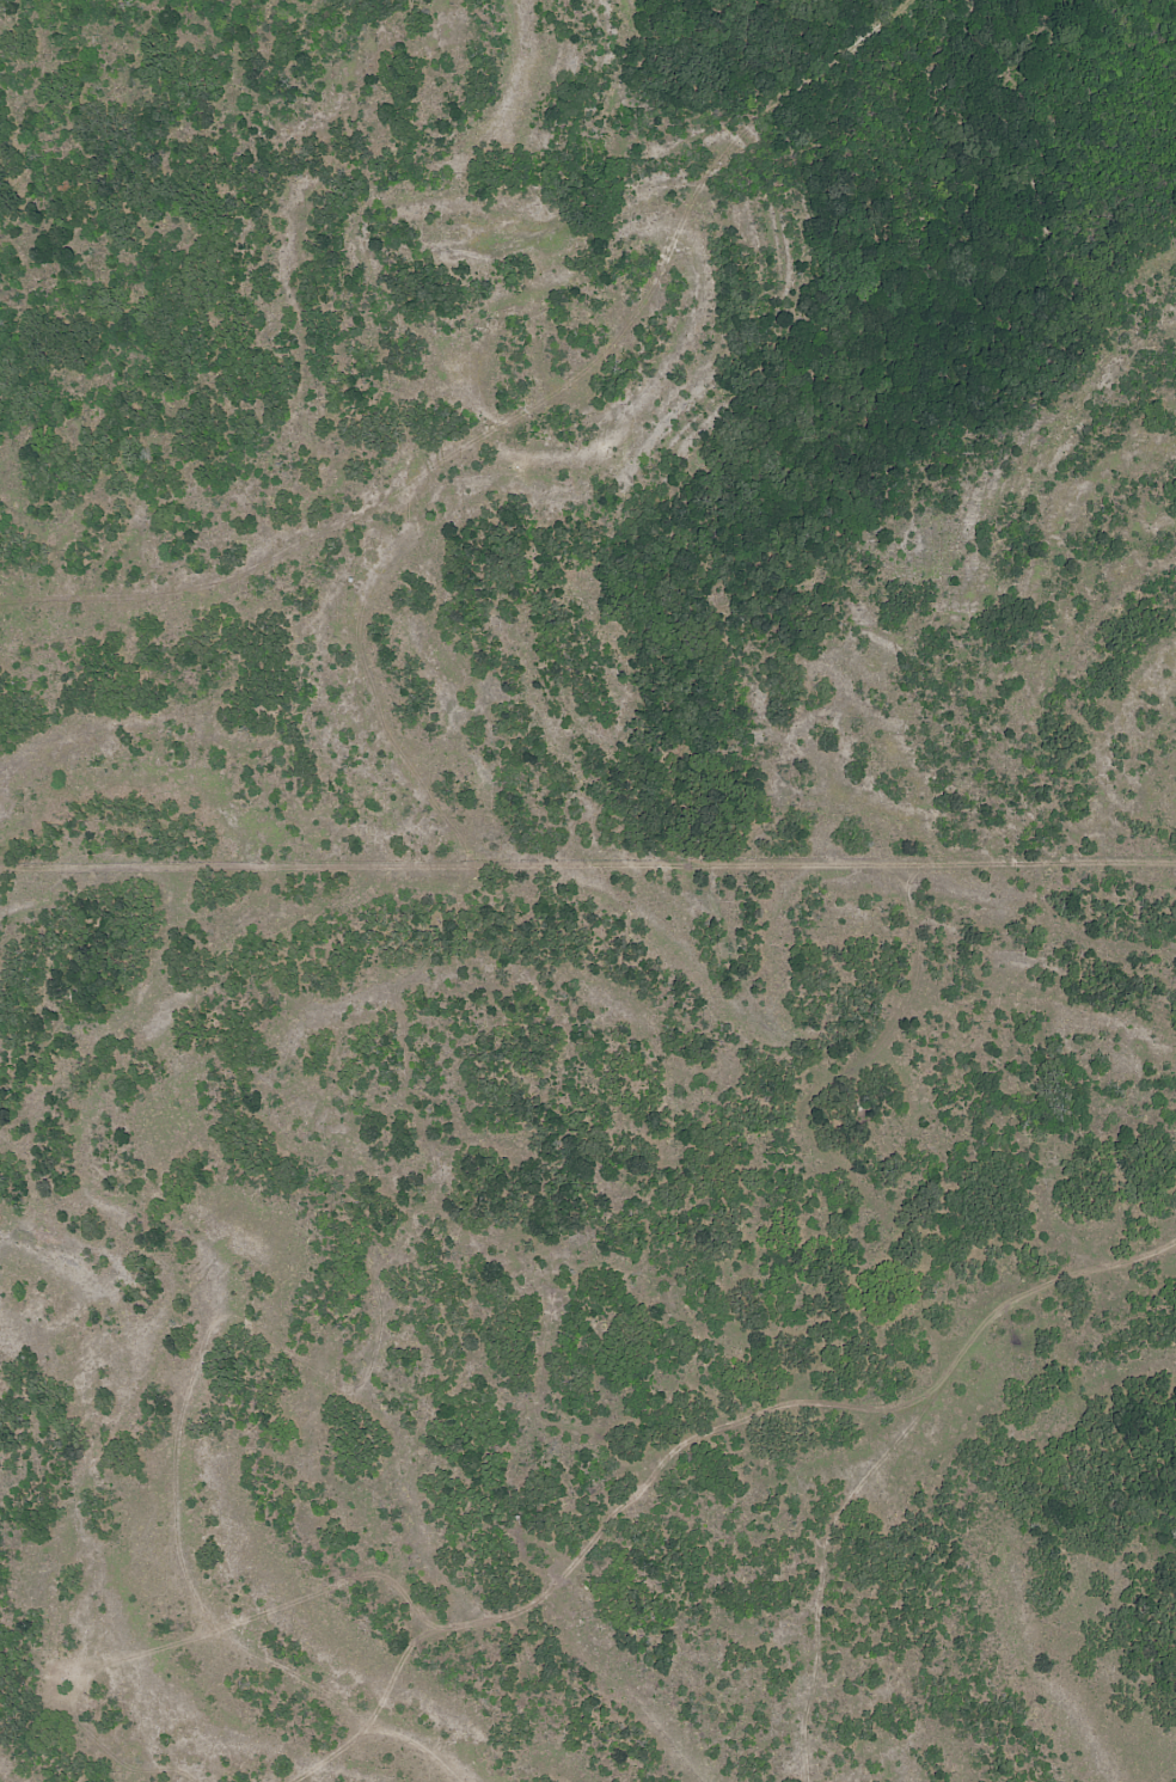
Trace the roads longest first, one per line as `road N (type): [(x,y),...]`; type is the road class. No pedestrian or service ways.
road 1 (track): [(1004,0),(951,13),(846,78),(595,388),(275,535),(0,591)]
road 2 (track): [(824,1781),(817,1726),(828,1597),(881,1480),(1056,1315),(1175,1256)]
road 3 (track): [(323,1781),(363,1751),(444,1781)]

